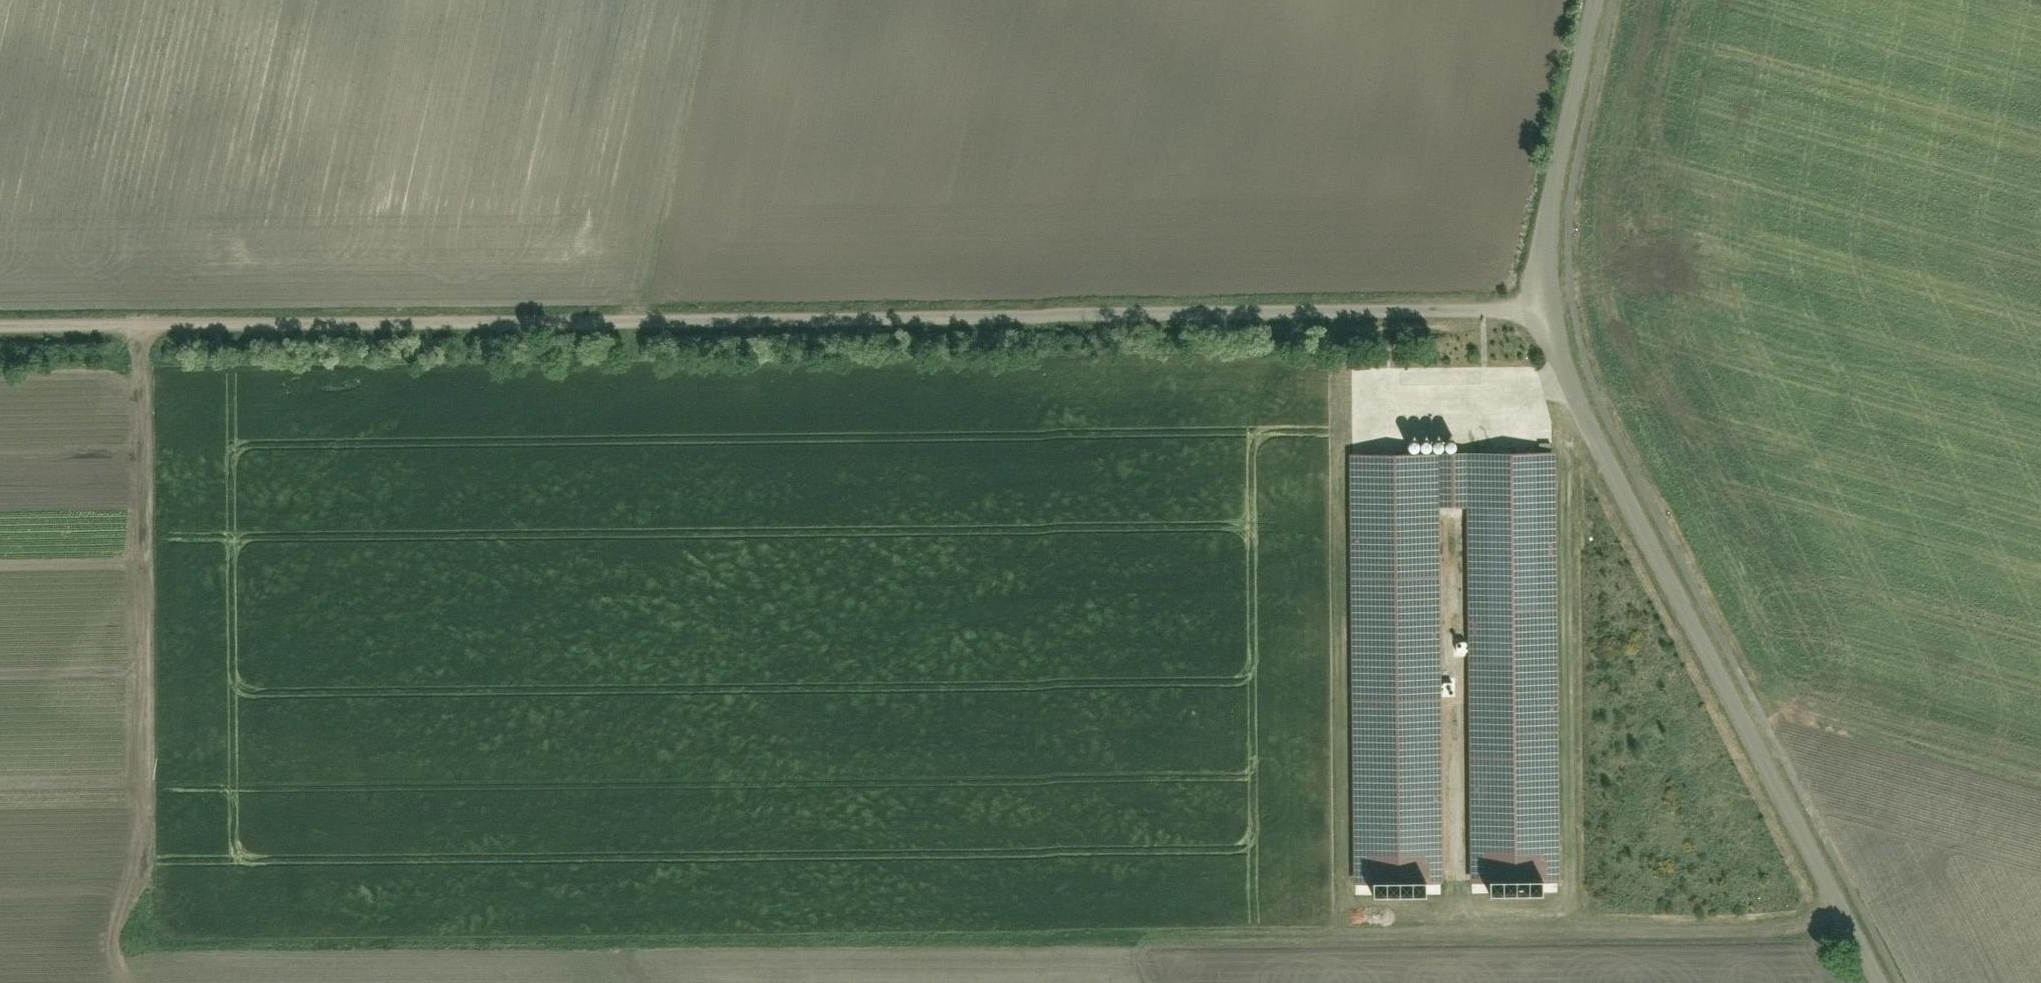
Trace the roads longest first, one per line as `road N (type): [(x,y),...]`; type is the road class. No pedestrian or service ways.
road 1 (unclassified): [(0,327),(1549,309)]
road 2 (residential): [(1878,982),(1557,360),(1549,309)]
road 3 (residential): [(1549,309),(1552,202),(1596,0)]

